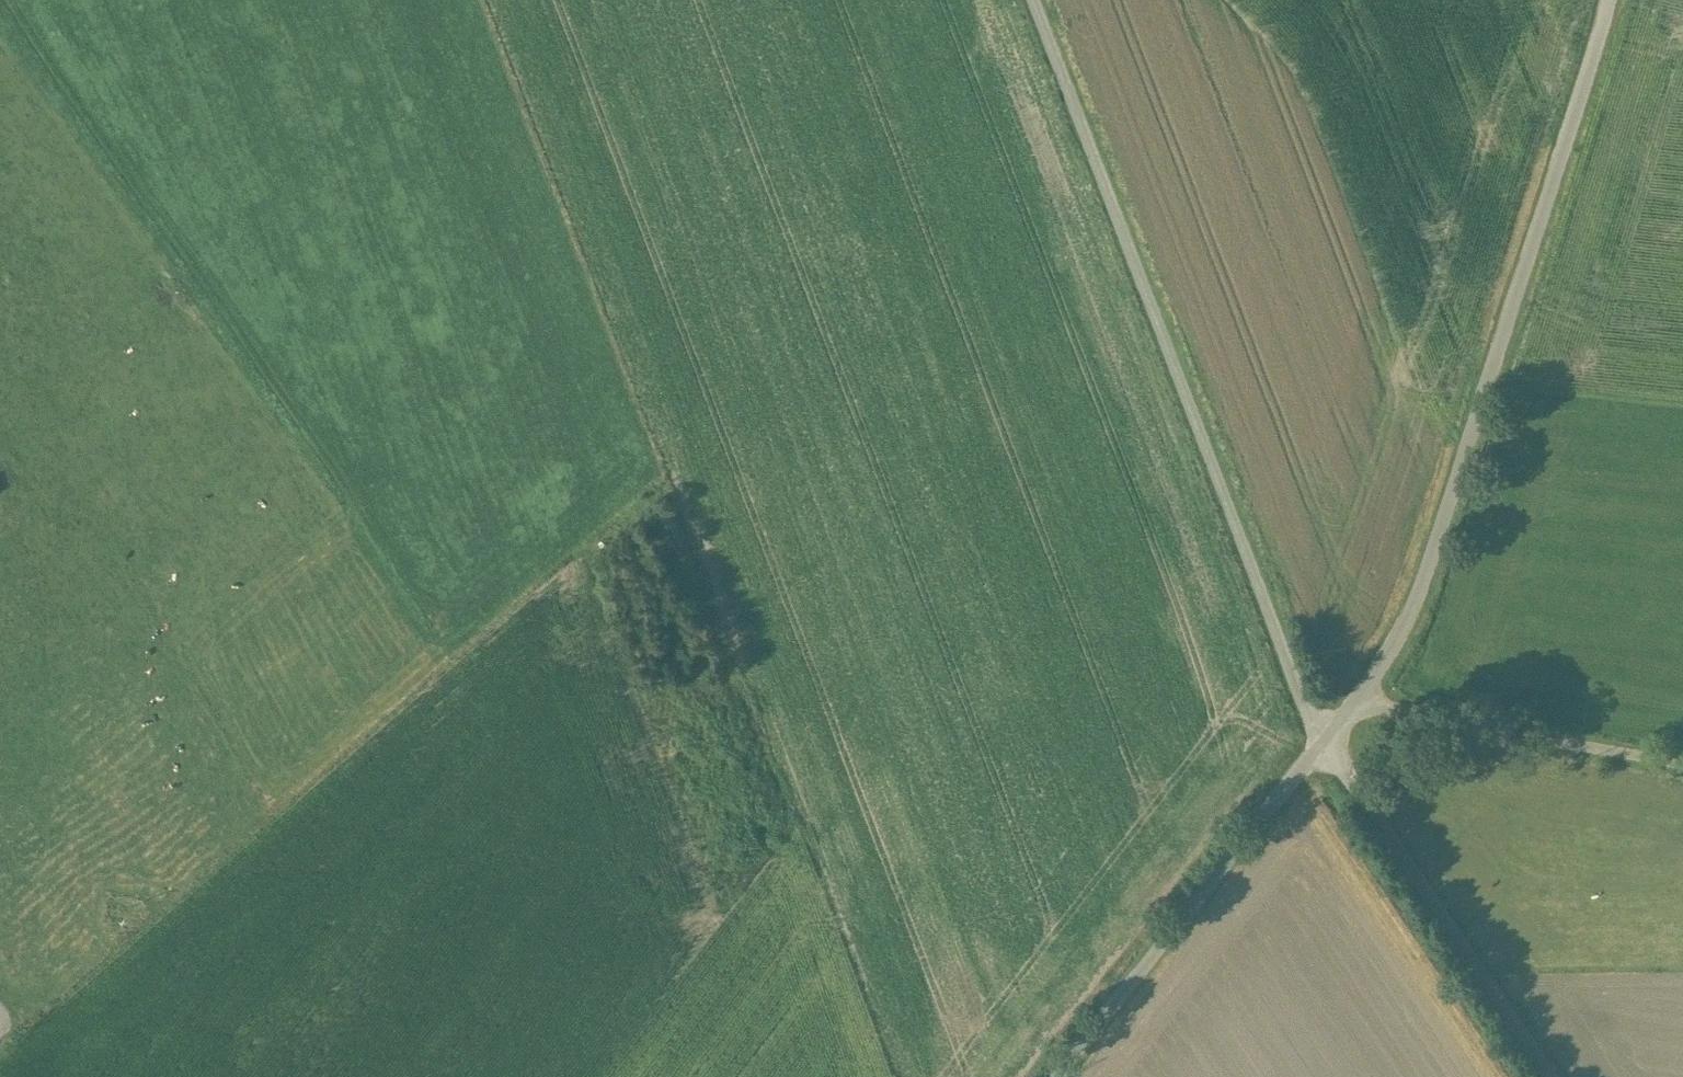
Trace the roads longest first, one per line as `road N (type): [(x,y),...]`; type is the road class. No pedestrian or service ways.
road 1 (unclassified): [(1029,0),(1295,691),(1325,746)]
road 2 (unclassified): [(1325,746),(1406,628),(1608,0)]
road 3 (unclassified): [(1065,1076),(1325,746)]
road 4 (unclassified): [(1325,746),(1548,1076)]

